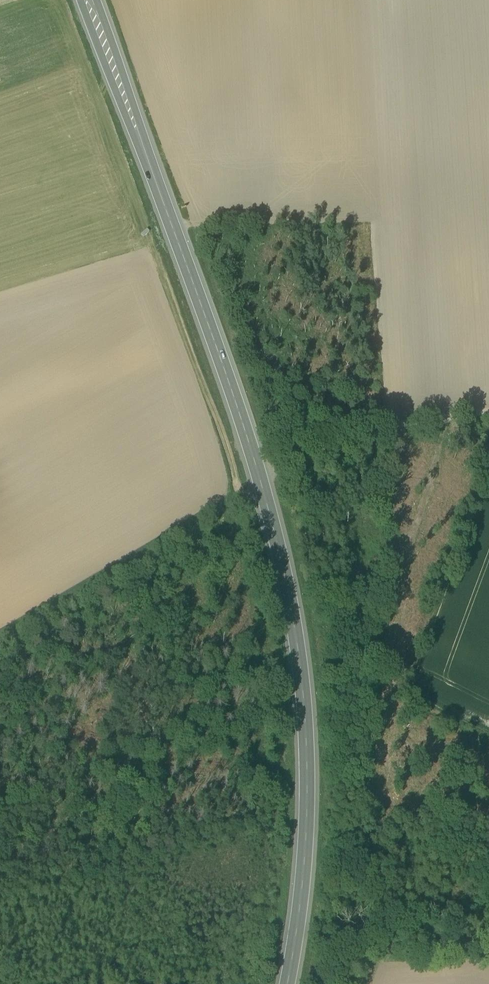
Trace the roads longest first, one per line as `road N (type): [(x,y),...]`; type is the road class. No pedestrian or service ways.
road 1 (secondary): [(288,983),(307,796),(292,611),(234,399),(88,0)]
road 2 (track): [(0,637),(262,487),(310,440),(488,416)]

